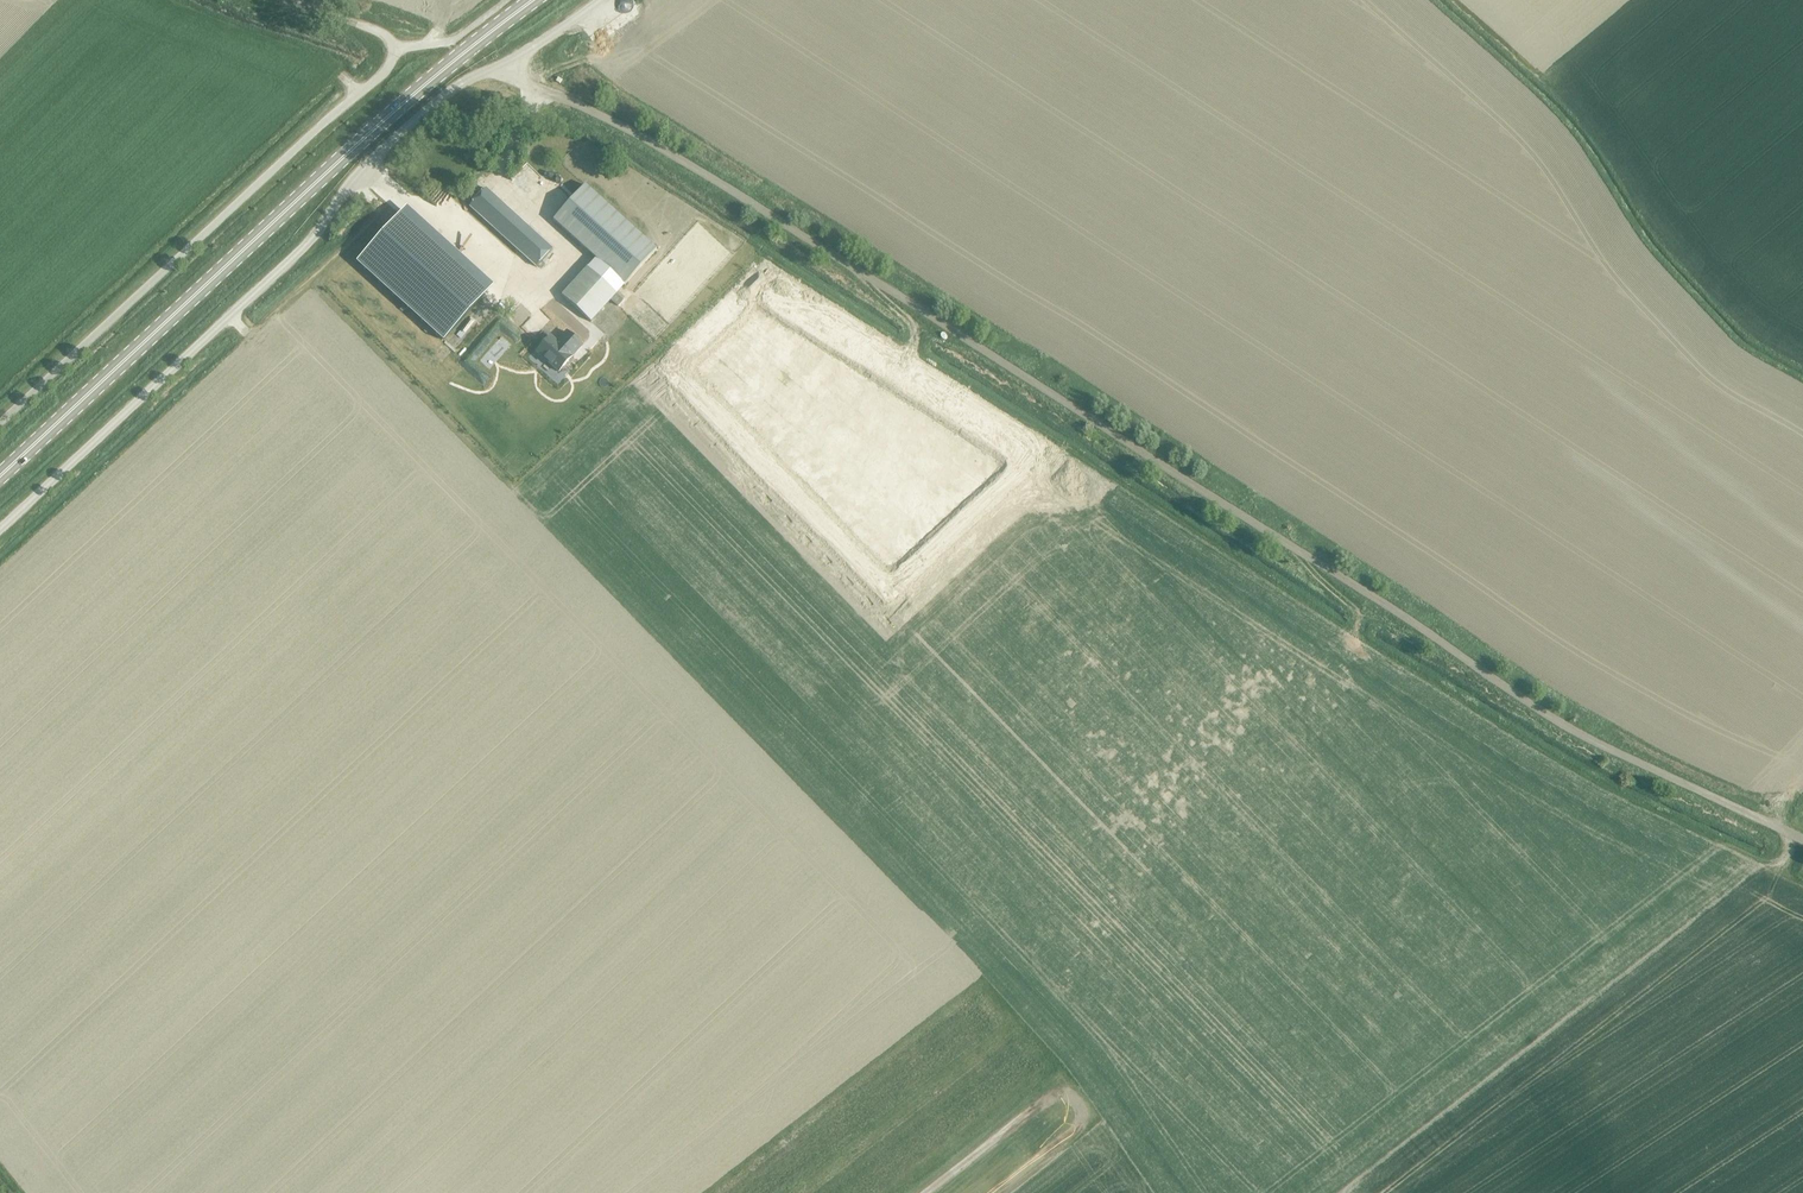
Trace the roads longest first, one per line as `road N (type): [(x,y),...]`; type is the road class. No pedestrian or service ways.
road 1 (unclassified): [(1802,839),(1573,730),(666,151),(498,66)]
road 2 (secondary): [(0,480),(388,119),(535,0)]
road 3 (unclassified): [(498,66),(438,100),(357,178),(306,247),(0,530)]
road 4 (track): [(400,52),(377,82),(0,427)]
road 5 (track): [(400,52),(384,35),(285,0)]
road 6 (unclassified): [(498,66),(605,0)]

